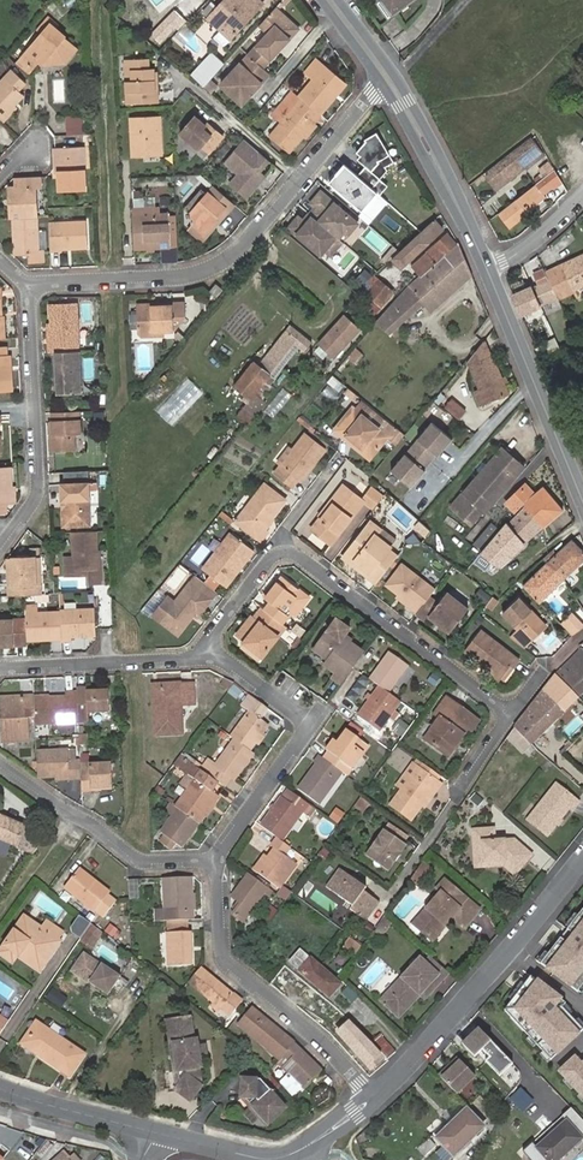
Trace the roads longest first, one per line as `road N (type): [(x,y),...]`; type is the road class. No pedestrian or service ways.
road 1 (track): [(141,860),(95,0)]
road 2 (residential): [(383,87),(215,269),(28,285)]
road 3 (residential): [(204,651),(270,558),(283,552),(509,713)]
road 4 (residential): [(582,858),(373,1097)]
road 5 (residential): [(216,857),(223,956),(373,1097)]
road 6 (residential): [(204,651),(310,725),(216,857)]
road 7 (residential): [(28,285),(38,489),(0,547)]
road 8 (tertiary): [(582,504),(487,267)]
road 9 (residential): [(0,765),(130,856),(216,857)]
road 10 (residential): [(204,651),(0,667)]
road 11 (residential): [(165,1136),(0,1089)]
road 12 (tertiary): [(465,216),(394,75)]
road 13 (tertiary): [(383,87),(465,216)]
road 14 (residential): [(304,1148),(261,1159),(165,1136)]
road 15 (residential): [(487,267),(582,195)]

